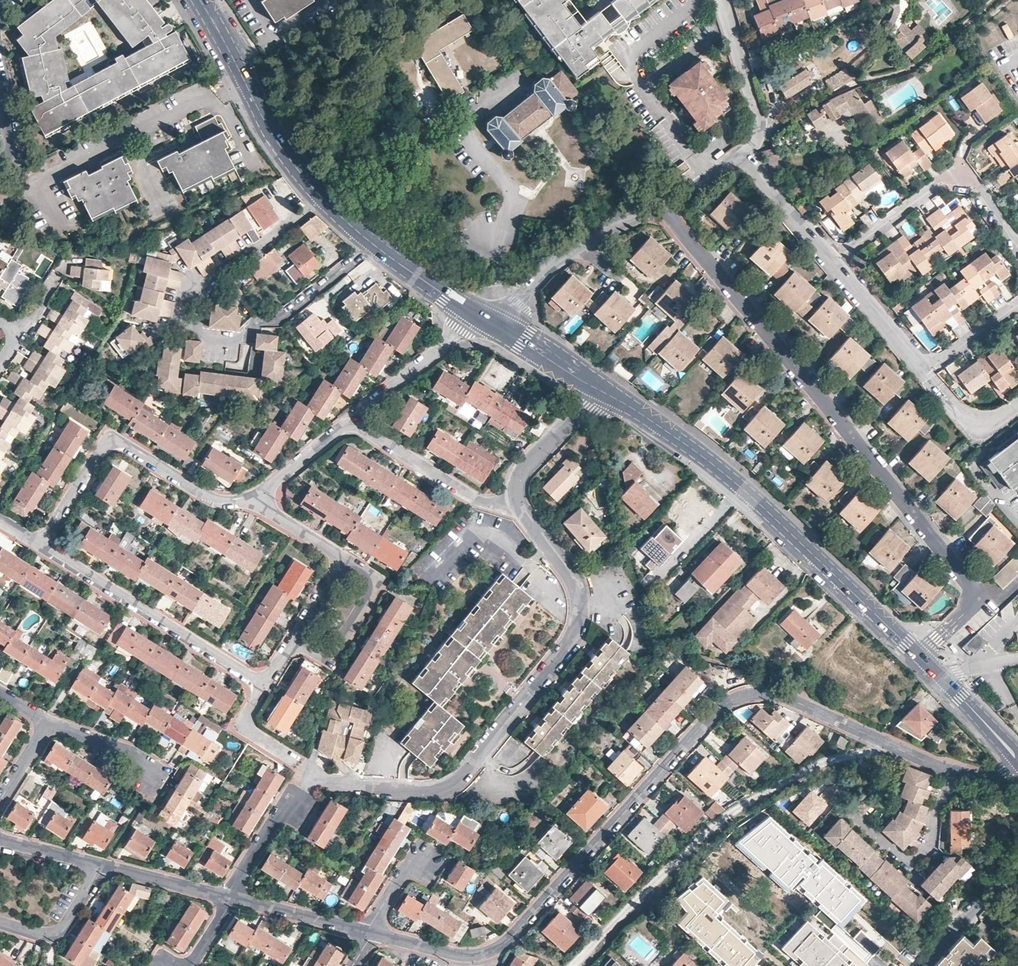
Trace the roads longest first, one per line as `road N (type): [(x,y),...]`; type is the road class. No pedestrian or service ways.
road 1 (residential): [(956,772),(787,697),(743,696),(723,704),(511,940),(462,955),(370,932)]
road 2 (residential): [(665,208),(982,595),(917,653)]
road 3 (residential): [(517,503),(576,586),(580,627),(571,645),(455,783),(407,792),(313,780)]
road 4 (secondary): [(604,390),(720,469),(917,653)]
road 5 (residential): [(256,502),(227,503),(105,435),(38,545)]
road 6 (residential): [(761,135),(849,87),(918,66),(998,0)]
road 7 (residential): [(38,545),(262,685)]
road 8 (residential): [(1017,248),(956,168),(833,259)]
road 9 (secondary): [(196,0),(280,148),(322,199)]
road 10 (residential): [(698,0),(628,60),(712,177)]
road 11 (residential): [(217,341),(186,320),(187,305),(322,199)]
road 12 (residential): [(489,319),(582,247),(665,208)]
road 13 (residential): [(356,415),(371,433),(471,498),(517,503)]
road 14 (residential): [(956,772),(934,805),(930,841),(909,860),(843,807)]
road 15 (residential): [(371,242),(275,321),(217,341)]
road 16 (residential): [(342,559),(380,582),(332,660),(292,638)]
road 17 (residential): [(356,415),(460,331),(489,319)]
road 18 (residential): [(919,965),(1017,853)]
road 19 (secondary): [(917,653),(1017,761)]
road 20 (residential): [(230,900),(275,820),(313,780)]
road 21 (residential): [(604,390),(521,478),(517,503)]
road 22 (residential): [(370,932),(230,900)]
road 23 (residential): [(833,259),(923,370)]
road 24 (residential): [(761,135),(720,0)]
road 25 (secondary): [(371,242),(489,319)]
road 26 (residential): [(744,153),(833,259)]
road 27 (residential): [(0,922),(46,935),(69,918),(100,866)]
road 28 (secondary): [(489,319),(604,390)]
road 29 (residential): [(230,900),(100,866)]
road 30 (residential): [(256,502),(356,415)]
road 31 (residential): [(923,370),(1017,297)]

